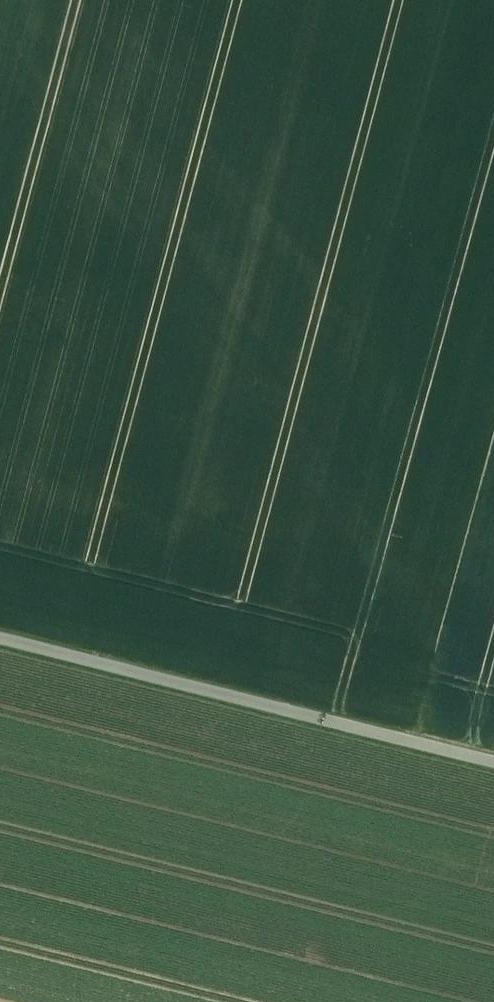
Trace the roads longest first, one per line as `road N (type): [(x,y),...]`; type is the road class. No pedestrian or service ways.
road 1 (unclassified): [(493,761),(0,637)]

